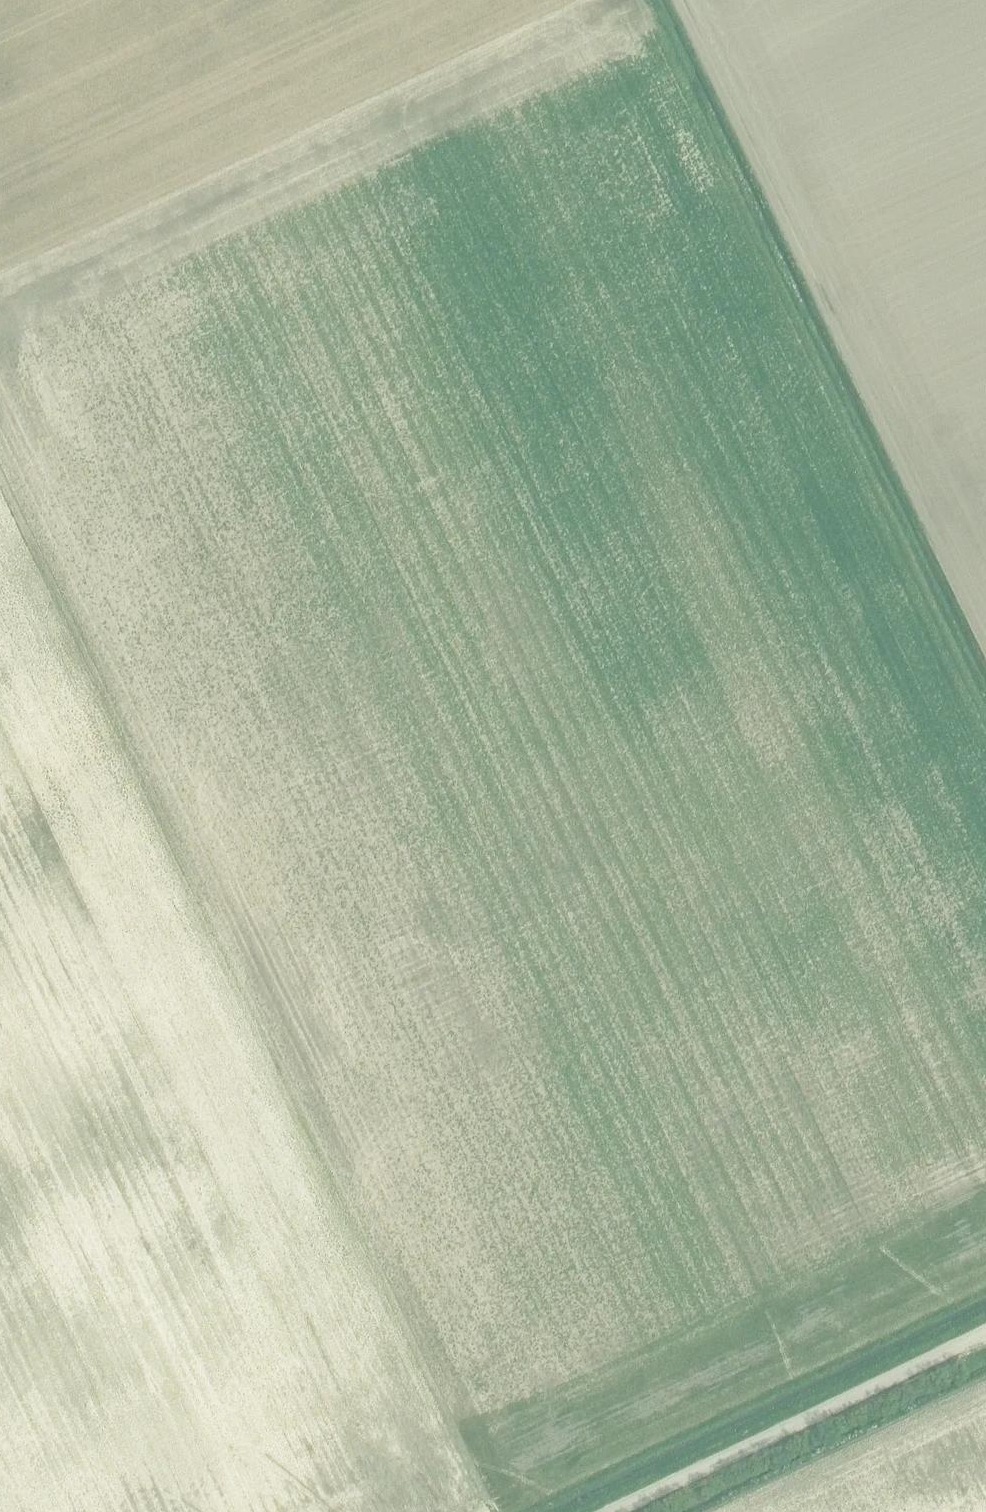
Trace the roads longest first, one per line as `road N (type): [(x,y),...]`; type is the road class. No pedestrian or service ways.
road 1 (unclassified): [(608,1511),(985,1331)]

